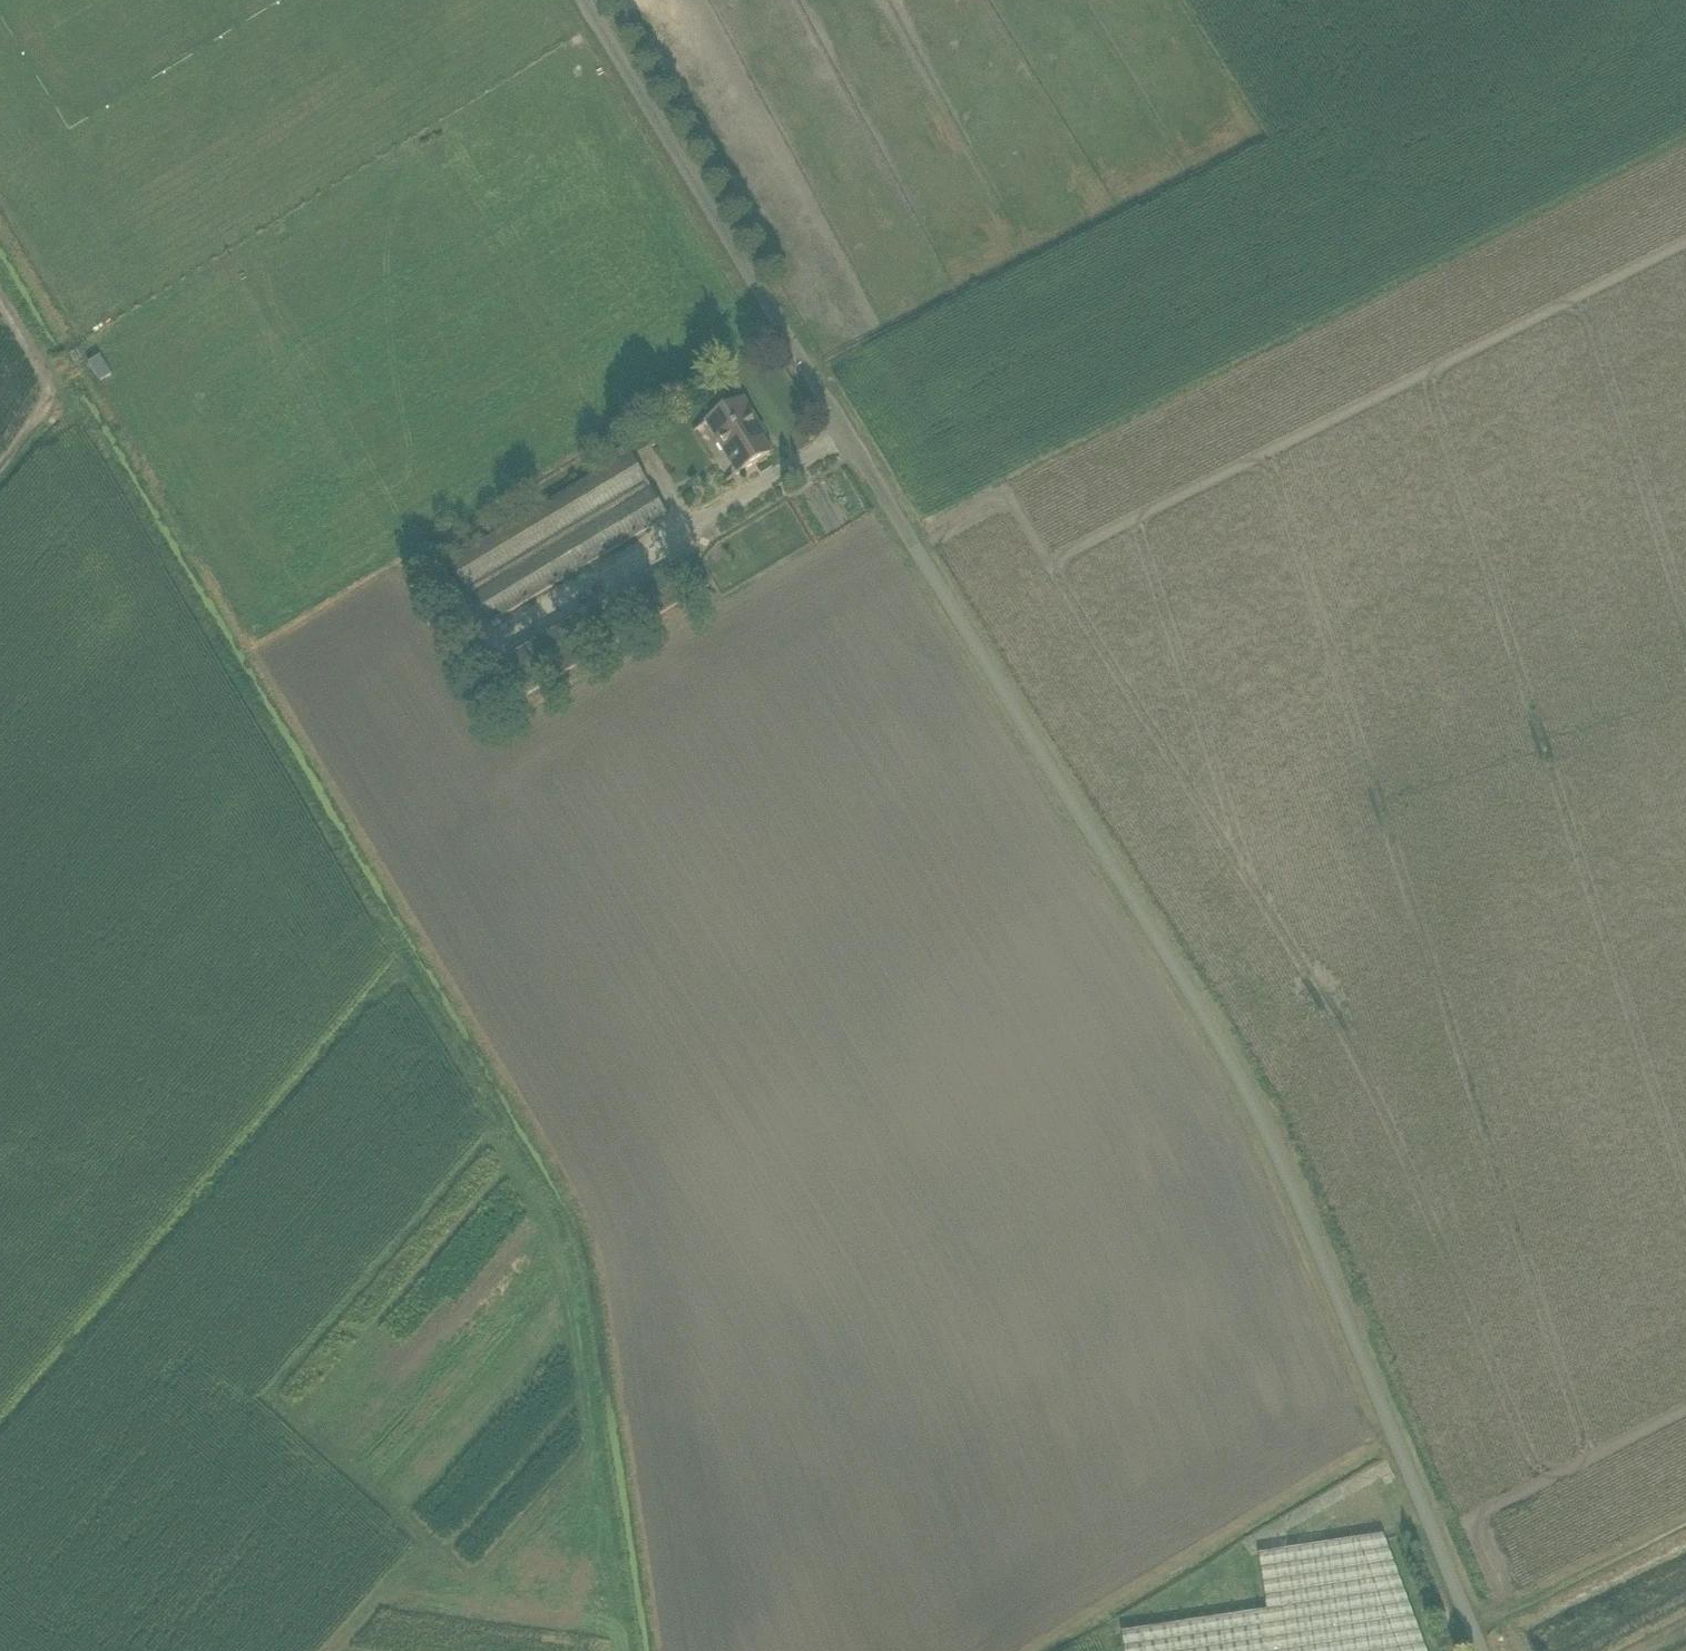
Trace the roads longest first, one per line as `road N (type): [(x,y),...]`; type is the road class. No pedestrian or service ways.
road 1 (unclassified): [(1490,1650),(1240,1072),(583,0)]

